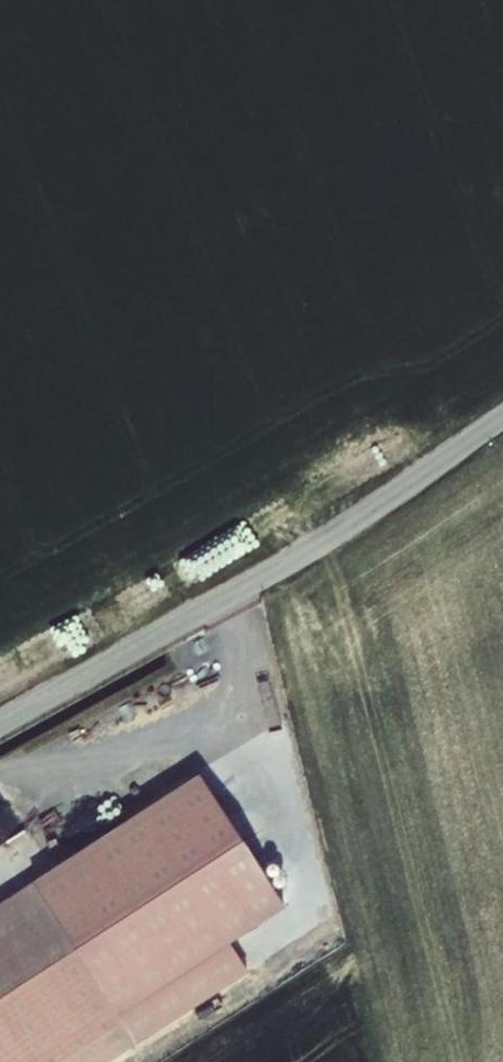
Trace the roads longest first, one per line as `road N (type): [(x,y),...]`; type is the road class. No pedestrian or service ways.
road 1 (unclassified): [(0,722),(262,577),(502,416)]

